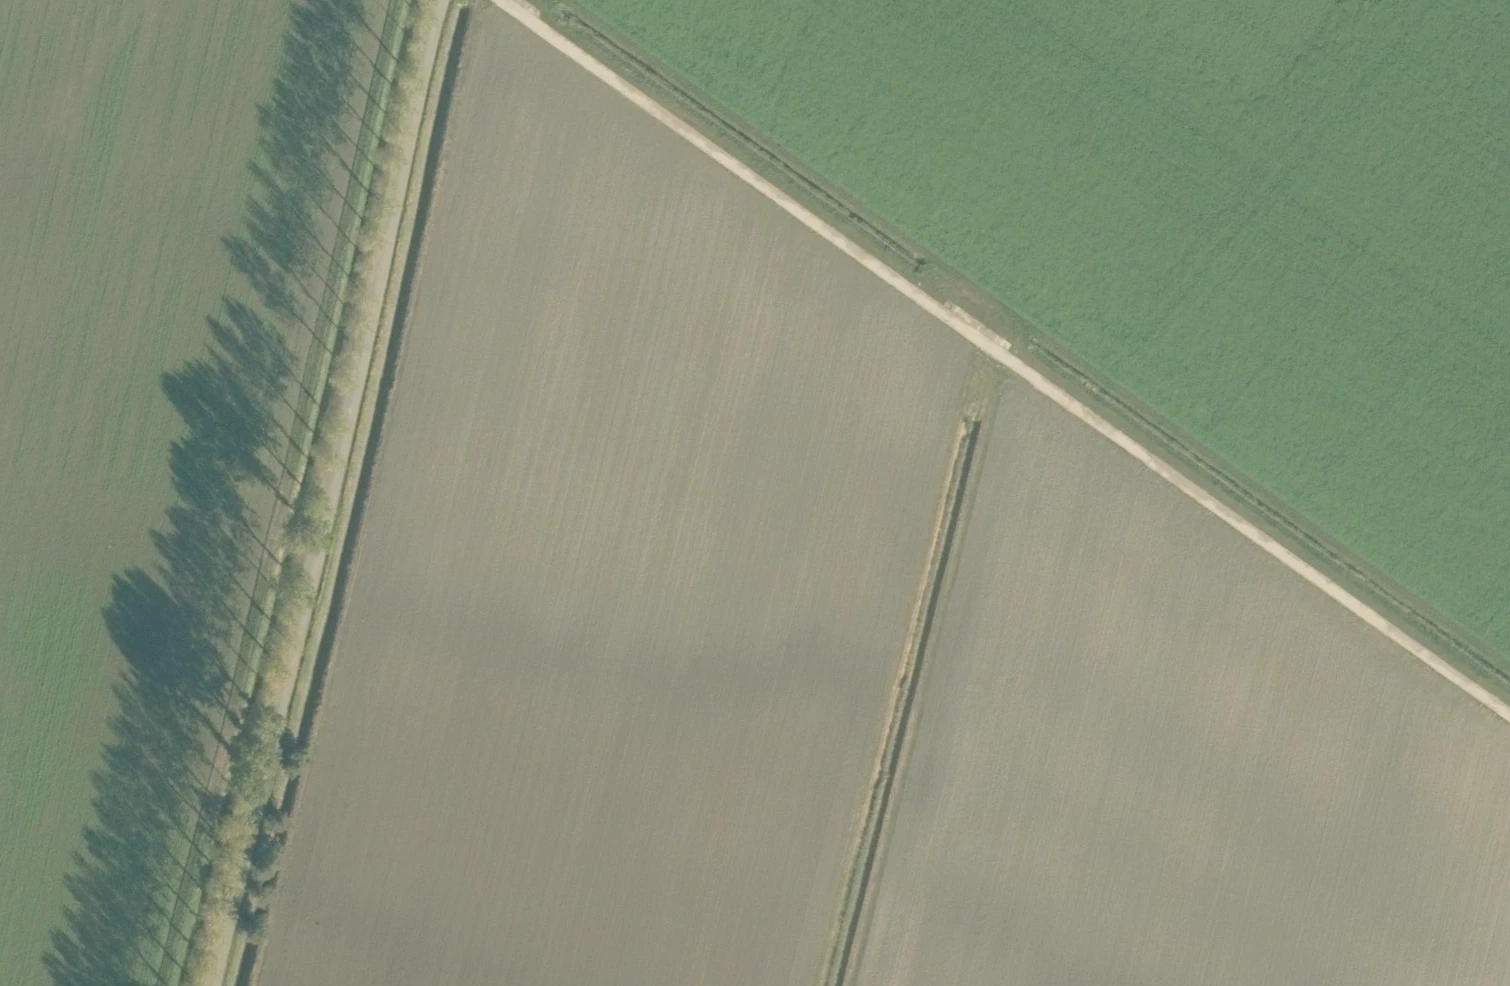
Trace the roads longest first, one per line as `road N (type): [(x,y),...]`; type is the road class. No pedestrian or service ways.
road 1 (track): [(500,0),(1509,714)]
road 2 (unclassified): [(219,985),(438,0)]

